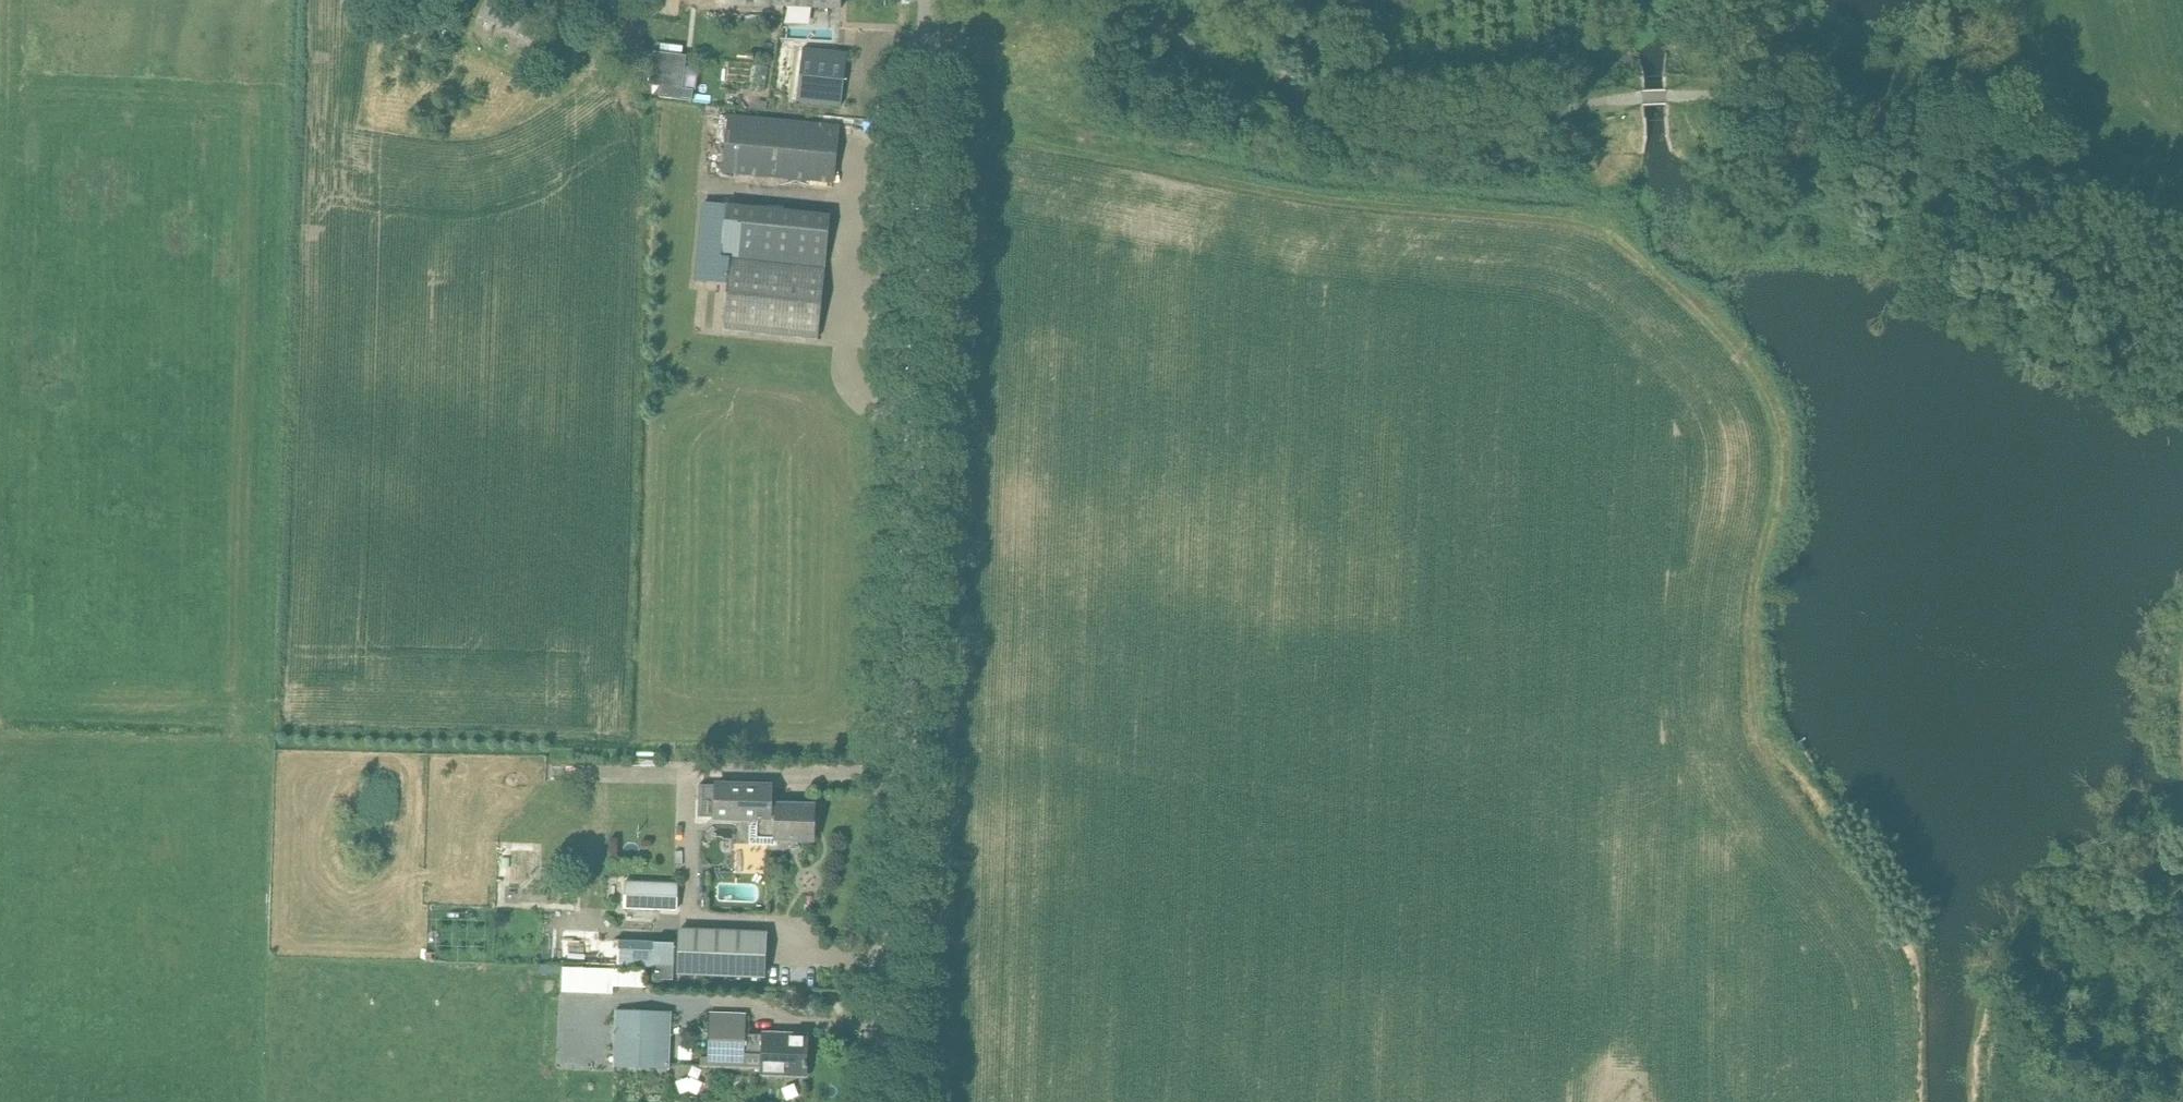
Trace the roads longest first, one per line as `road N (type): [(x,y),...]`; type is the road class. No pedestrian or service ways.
road 1 (unclassified): [(893,1101),(928,0)]
road 2 (unclassified): [(1121,0),(1242,79),(1320,117)]

